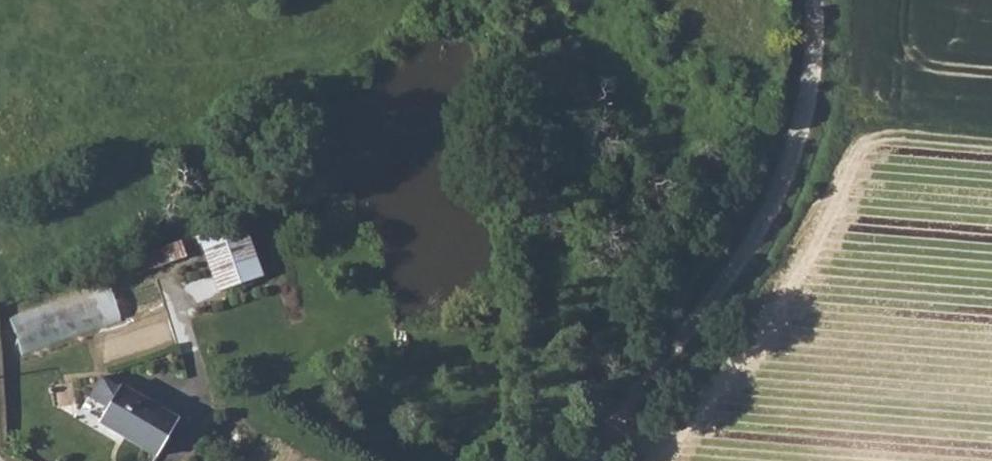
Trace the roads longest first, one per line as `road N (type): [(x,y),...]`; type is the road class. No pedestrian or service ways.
road 1 (unclassified): [(586,460),(703,315),(785,180),(807,107),(817,40),(812,0)]

